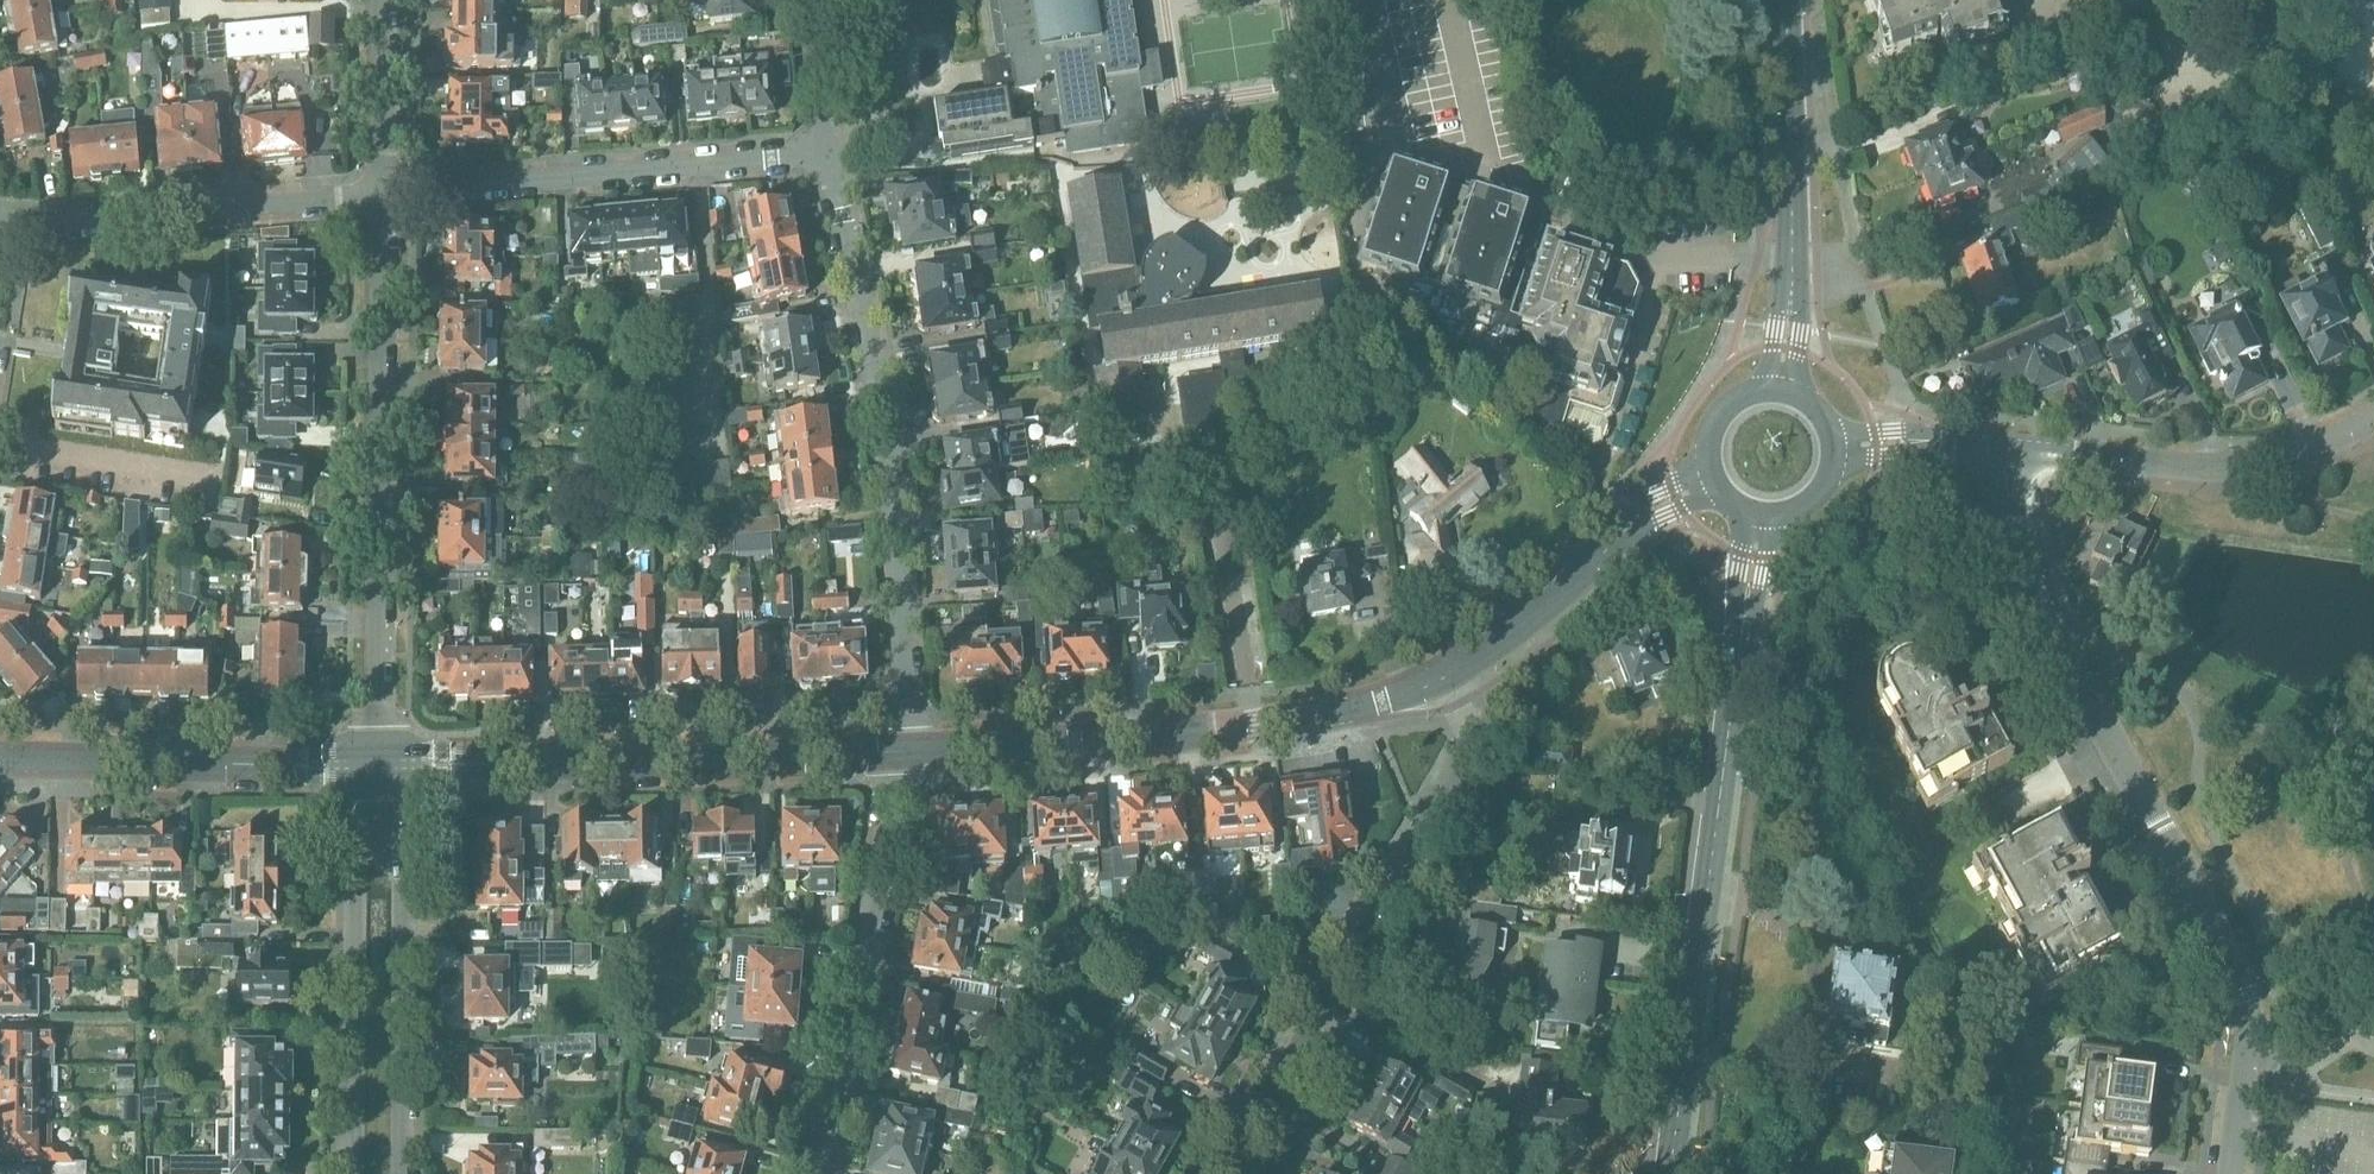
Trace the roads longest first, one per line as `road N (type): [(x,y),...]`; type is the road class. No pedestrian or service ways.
road 1 (residential): [(2233,1173),(2247,996),(2015,564),(2011,450)]
road 2 (secondary): [(1673,1173),(1760,516)]
road 3 (residential): [(899,751),(906,649),(894,464),(833,152)]
road 4 (residential): [(1225,1173),(1471,744),(1443,677)]
road 5 (residential): [(382,765),(377,198)]
road 6 (tertiary): [(899,751),(1254,726),(1387,700),(1443,677)]
road 7 (tertiary): [(382,765),(899,751)]
road 8 (residential): [(377,198),(833,152)]
road 9 (residential): [(819,1173),(899,751)]
road 10 (secondary): [(1784,388),(1791,252),(1781,0)]
road 11 (tertiary): [(0,756),(382,765)]
road 12 (residential): [(0,225),(377,198)]
road 13 (residential): [(2373,420),(2286,462),(2241,470),(2011,450)]
road 14 (residential): [(382,845),(353,870),(352,1173)]
road 15 (tertiary): [(1443,677),(1519,626),(1648,508),(1713,480)]
road 16 (residential): [(402,1173),(402,870),(382,845)]
road 17 (residential): [(377,198),(382,0)]
road 18 (residential): [(2011,450),(1838,448)]
road 19 (residential): [(833,152),(805,0)]
road 20 (secondary): [(1784,388),(1754,391),(1722,413),(1709,444),(1713,480)]

